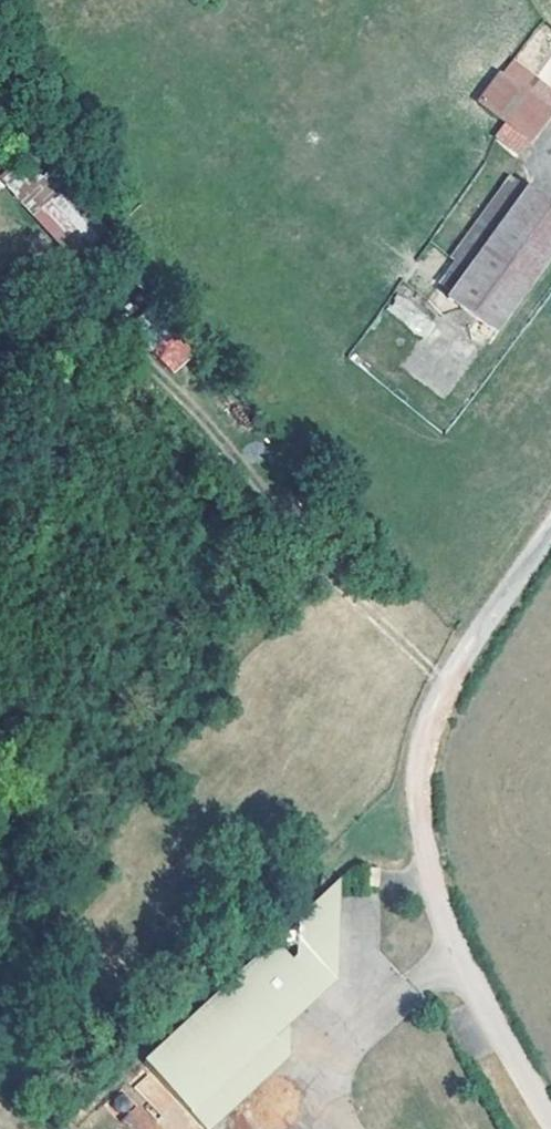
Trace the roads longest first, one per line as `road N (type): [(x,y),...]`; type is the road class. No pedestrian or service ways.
road 1 (unclassified): [(550,1128),(448,928),(422,821),(421,772)]
road 2 (track): [(421,772),(434,717),(460,666),(550,521)]

